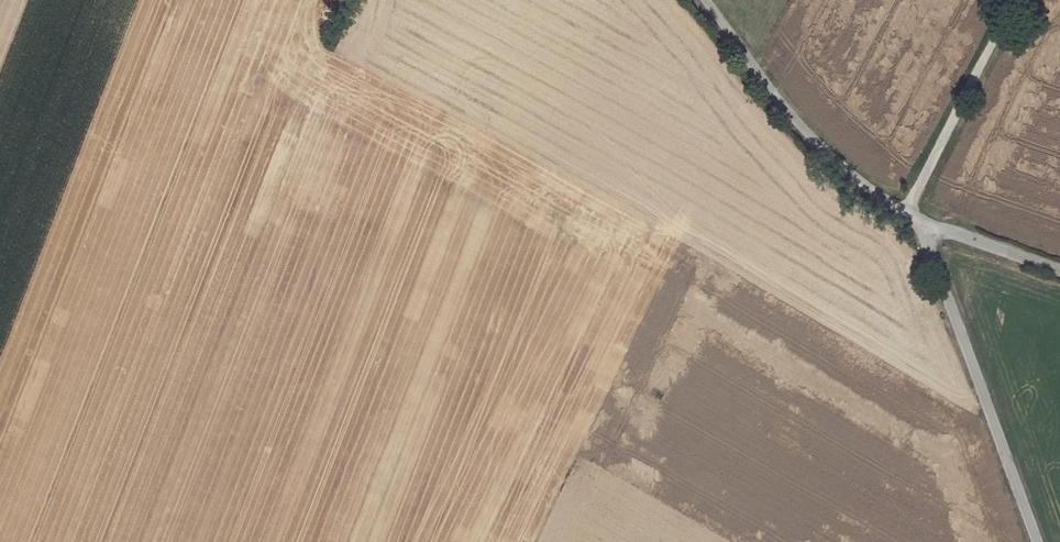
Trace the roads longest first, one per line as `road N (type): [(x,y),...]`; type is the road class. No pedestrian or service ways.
road 1 (unclassified): [(918,220),(1035,541)]
road 2 (unclassified): [(706,0),(793,119),(842,169),(918,220)]
road 3 (track): [(918,220),(913,200),(1016,0)]
road 4 (unclassified): [(1059,269),(918,220)]

